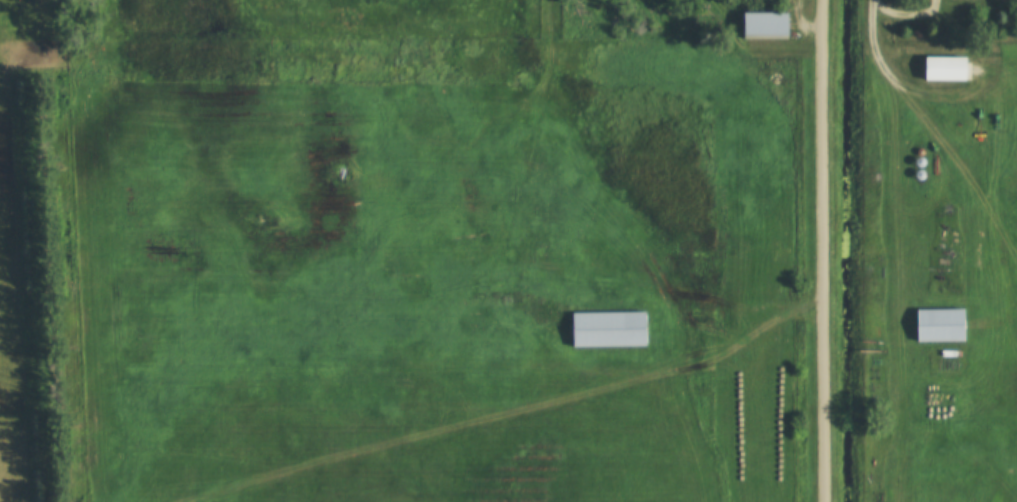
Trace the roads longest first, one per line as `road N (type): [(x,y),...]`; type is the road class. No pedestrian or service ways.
road 1 (track): [(211,501),(306,469),(698,366),(782,316),(821,304)]
road 2 (residential): [(822,501),(823,0)]
road 3 (track): [(892,82),(975,183),(1001,246),(1016,465)]

